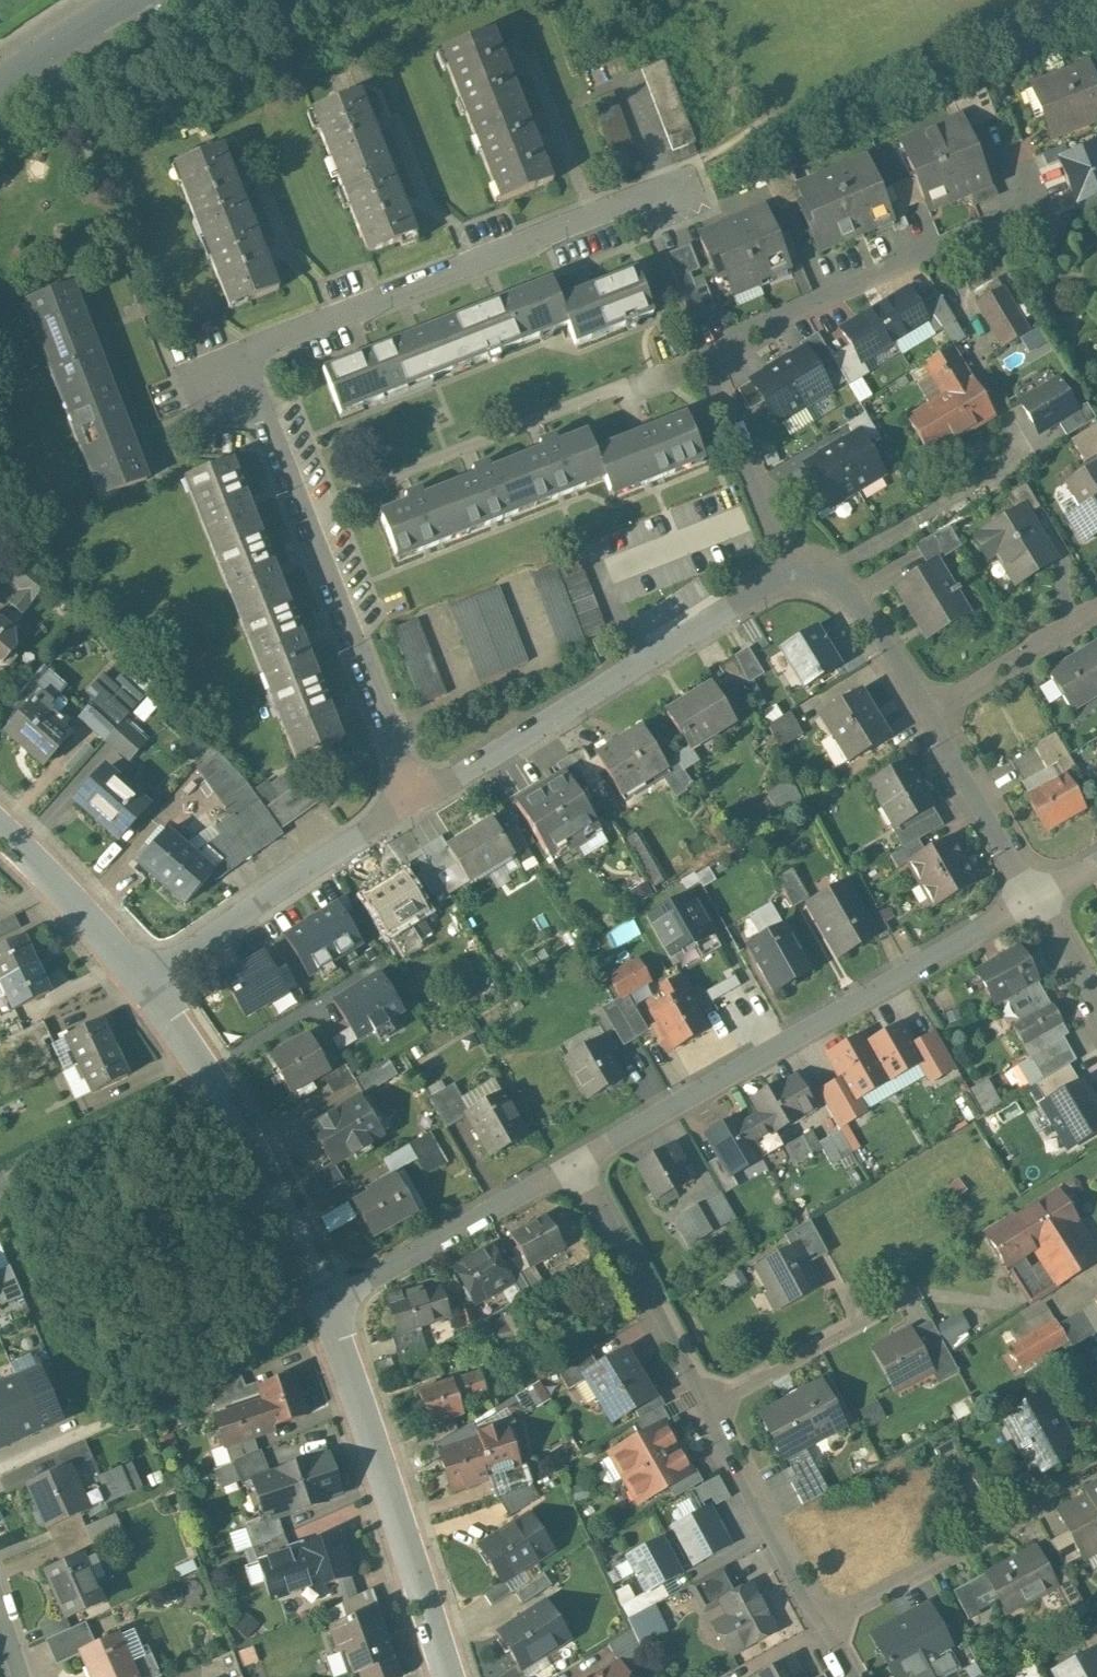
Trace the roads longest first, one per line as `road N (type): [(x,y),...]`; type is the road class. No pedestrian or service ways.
road 1 (residential): [(418,795),(238,356),(688,172)]
road 2 (residential): [(798,573),(699,354),(1039,204)]
road 3 (residential): [(852,1676),(577,1162)]
road 4 (residential): [(1032,898),(577,1162)]
road 5 (residential): [(798,573),(418,795)]
road 6 (residential): [(1032,898),(928,711),(844,588),(798,573)]
road 7 (residential): [(446,1676),(323,1302)]
road 8 (residential): [(323,1302),(248,1136),(140,978)]
road 9 (residential): [(418,795),(140,978)]
road 10 (residential): [(577,1162),(323,1302)]
road 11 (residential): [(140,978),(0,827)]
road 12 (unclassified): [(130,0),(0,82)]
road 13 (residential): [(1096,1010),(1032,898)]

